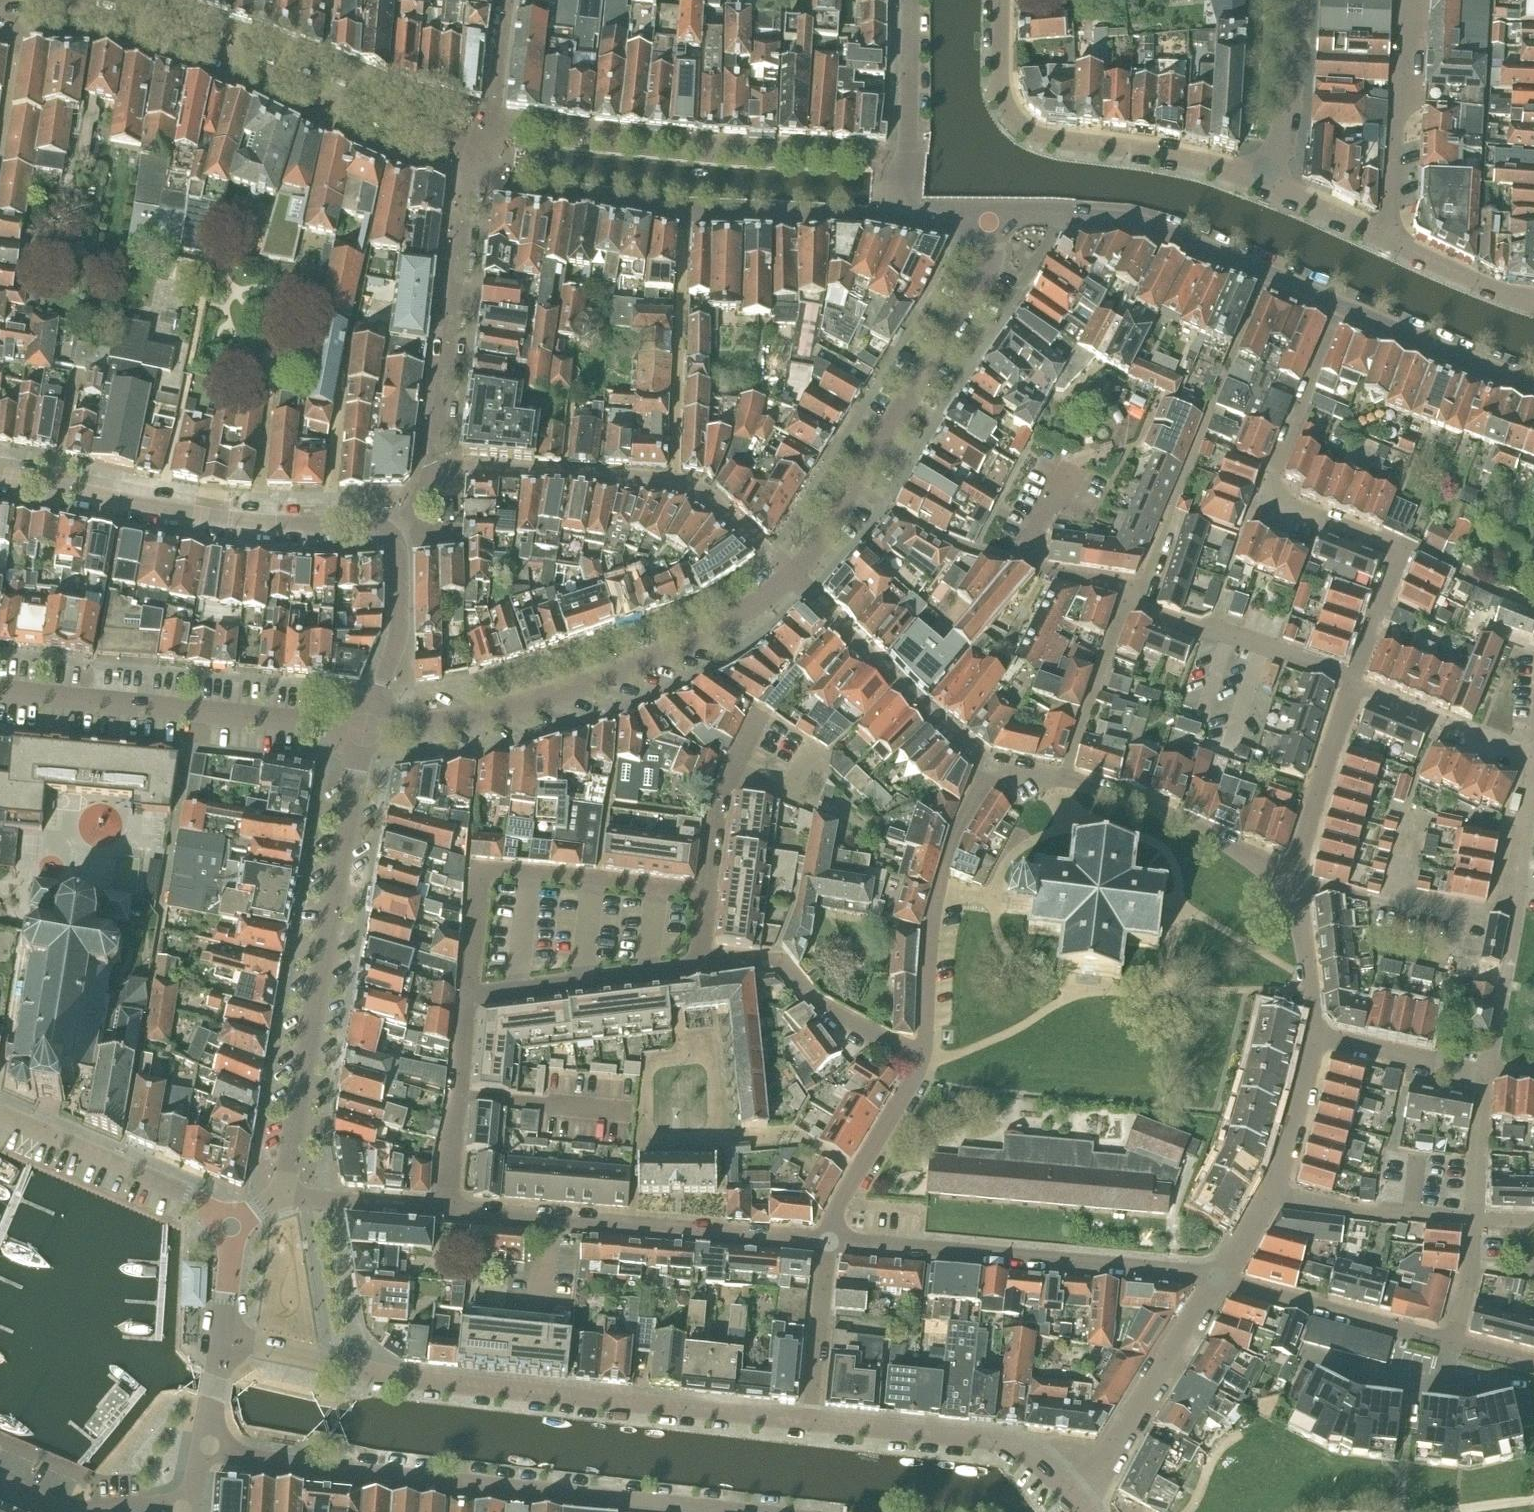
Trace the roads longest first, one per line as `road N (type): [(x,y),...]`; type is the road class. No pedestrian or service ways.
road 1 (residential): [(810,1421),(404,1378),(222,1338)]
road 2 (residential): [(745,1511),(315,1469),(204,1444)]
road 3 (residential): [(481,151),(168,33),(96,15),(0,7)]
road 4 (residential): [(284,1194),(367,729)]
road 5 (residential): [(367,729),(480,715),(618,673),(741,613),(791,575)]
road 6 (residential): [(791,575),(986,272),(992,215)]
road 7 (residential): [(392,536),(370,523),(227,519),(0,475)]
road 8 (residential): [(1219,1278),(828,1241)]
road 9 (residential): [(828,1241),(446,1209)]
road 10 (residential): [(1262,182),(1169,153),(1055,138),(1024,126),(1002,93),(1001,0)]
road 11 (residential): [(367,729),(0,690)]
road 12 (residential): [(1340,306),(1133,221),(992,215)]
road 13 (residential): [(1353,678),(1142,609),(1126,588),(1023,564)]
road 14 (residential): [(991,763),(1063,777),(1186,821),(1290,883)]
road 15 (residential): [(921,1057),(940,890),(991,763)]
road 16 (residential): [(1079,1506),(1051,1471),(1006,1442),(810,1421)]
road 17 (residential): [(1490,1067),(1533,779)]
road 18 (residential): [(434,466),(466,204),(476,183)]
road 19 (residential): [(791,575),(991,763)]
road 20 (residential): [(1079,1506),(1219,1278)]
road 21 (residential): [(674,480),(686,214)]
road 22 (unclassified): [(231,1226),(184,1192),(0,1113)]
road 23 (residential): [(921,1057),(819,1002),(778,961),(697,967)]
road 24 (residential): [(1454,1342),(1219,1278)]
road 25 (residential): [(1411,0),(1390,241)]
road 26 (residential): [(434,466),(674,480)]
road 27 (residential): [(468,994),(697,967)]
road 28 (residential): [(706,893),(480,870)]
road 29 (residential): [(446,1209),(468,994)]
road 30 (residential): [(1290,883),(1353,678)]
road 31 (residential): [(1533,387),(1340,306)]
road 32 (residential): [(1475,1217),(1267,1194)]
road 33 (residential): [(828,1241),(838,1204),(921,1057)]
road 34 (residential): [(1264,496),(1340,306)]
road 35 (residential): [(367,729),(399,629),(392,536)]
road 36 (residential): [(1533,758),(1353,678)]
road 37 (residential): [(1262,182),(1280,131),(1295,0)]
road 38 (residential): [(810,1421),(828,1241)]
road 39 (residential): [(1490,1067),(1315,1033)]
road 40 (residential): [(1267,1194),(1315,1033)]
road 41 (residential): [(446,1209),(284,1194)]
road 42 (residential): [(907,156),(909,0)]
road 43 (residential): [(674,480),(697,486),(791,575)]
road 44 (residential): [(1533,296),(1390,241)]
road 45 (residential): [(1315,1033),(1290,883)]
road 46 (residential): [(1475,1217),(1490,1067)]
road 47 (residential): [(1264,496),(1402,549)]
road 48 (residential): [(1402,549),(1419,550),(1533,608)]
road 49 (residential): [(1390,241),(1262,182)]
road 50 (residential): [(1353,678),(1402,549)]
road 51 (residential): [(1454,1342),(1475,1217)]
road 52 (residential): [(468,994),(480,870)]
road 53 (residential): [(706,893),(728,775)]

